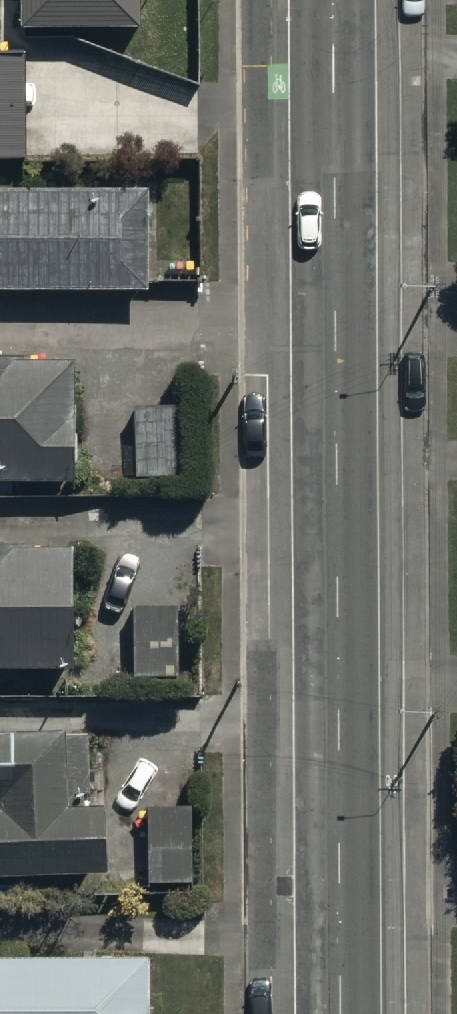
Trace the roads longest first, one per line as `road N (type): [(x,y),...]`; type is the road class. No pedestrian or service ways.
road 1 (tertiary): [(332,0),(340,1013)]

